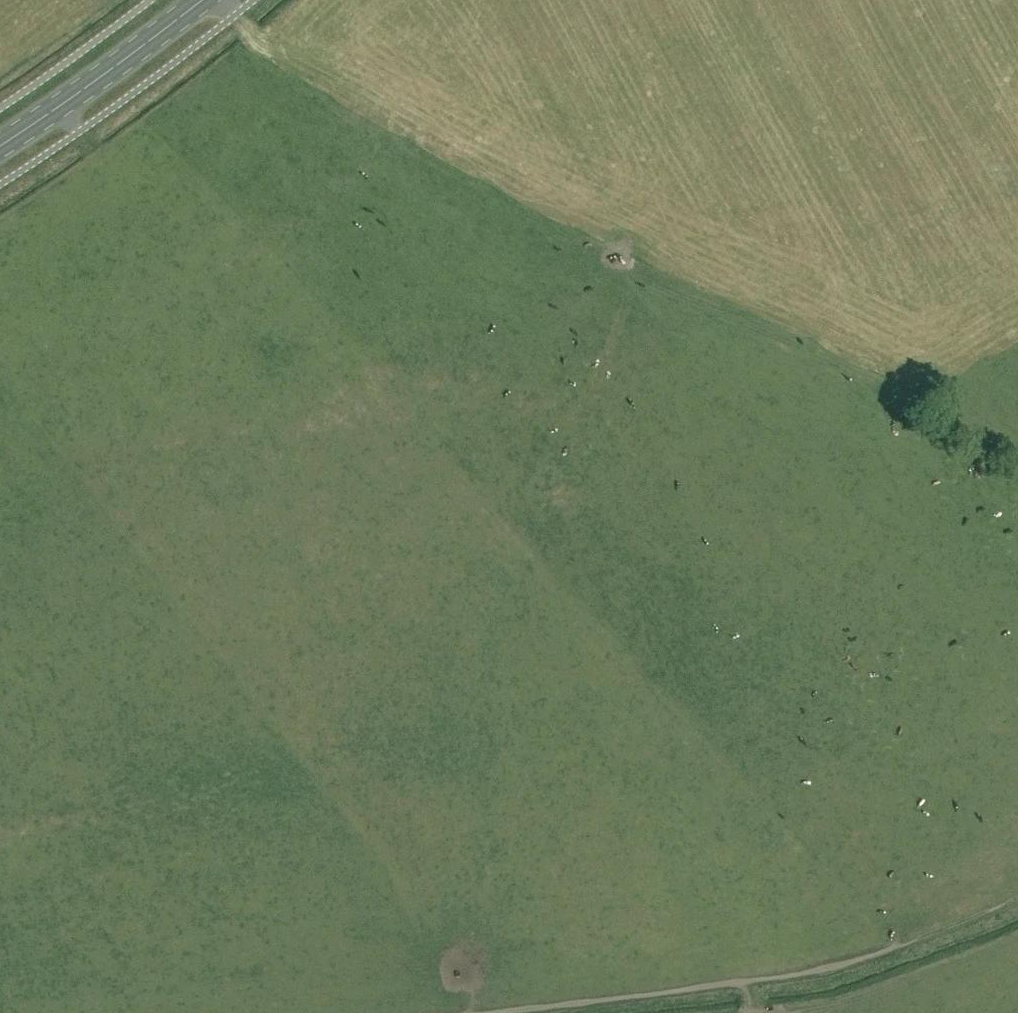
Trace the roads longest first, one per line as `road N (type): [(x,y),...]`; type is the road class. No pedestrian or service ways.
road 1 (primary): [(0,145),(201,0)]

